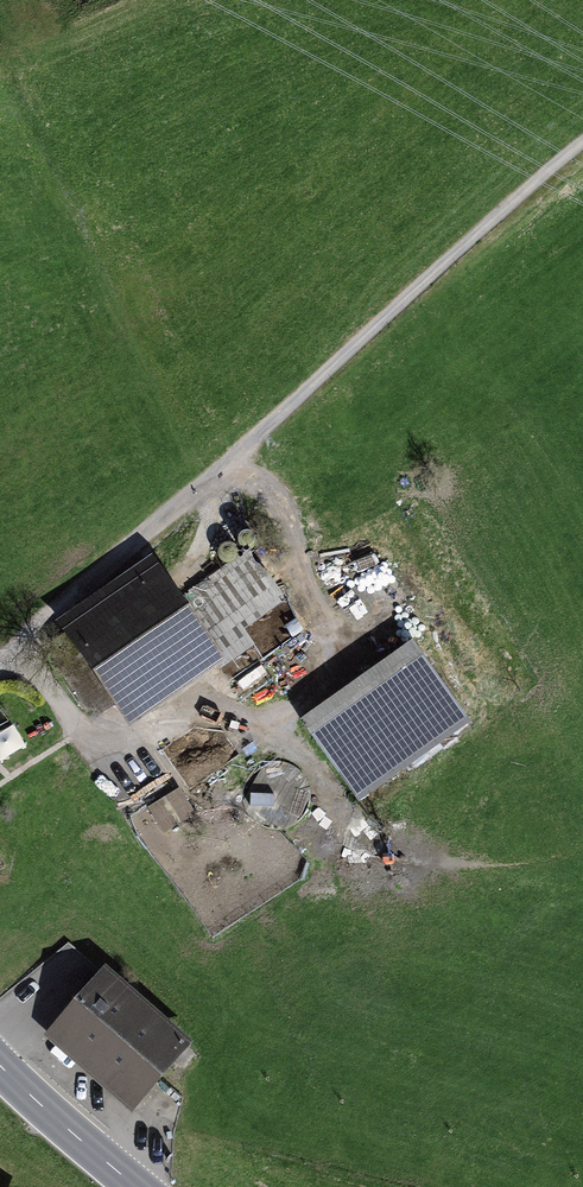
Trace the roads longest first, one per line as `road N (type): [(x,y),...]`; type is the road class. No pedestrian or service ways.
road 1 (track): [(27,635),(582,143)]
road 2 (track): [(219,468),(251,477),(284,503),(344,661)]
road 3 (secondary): [(0,1067),(131,1186)]

